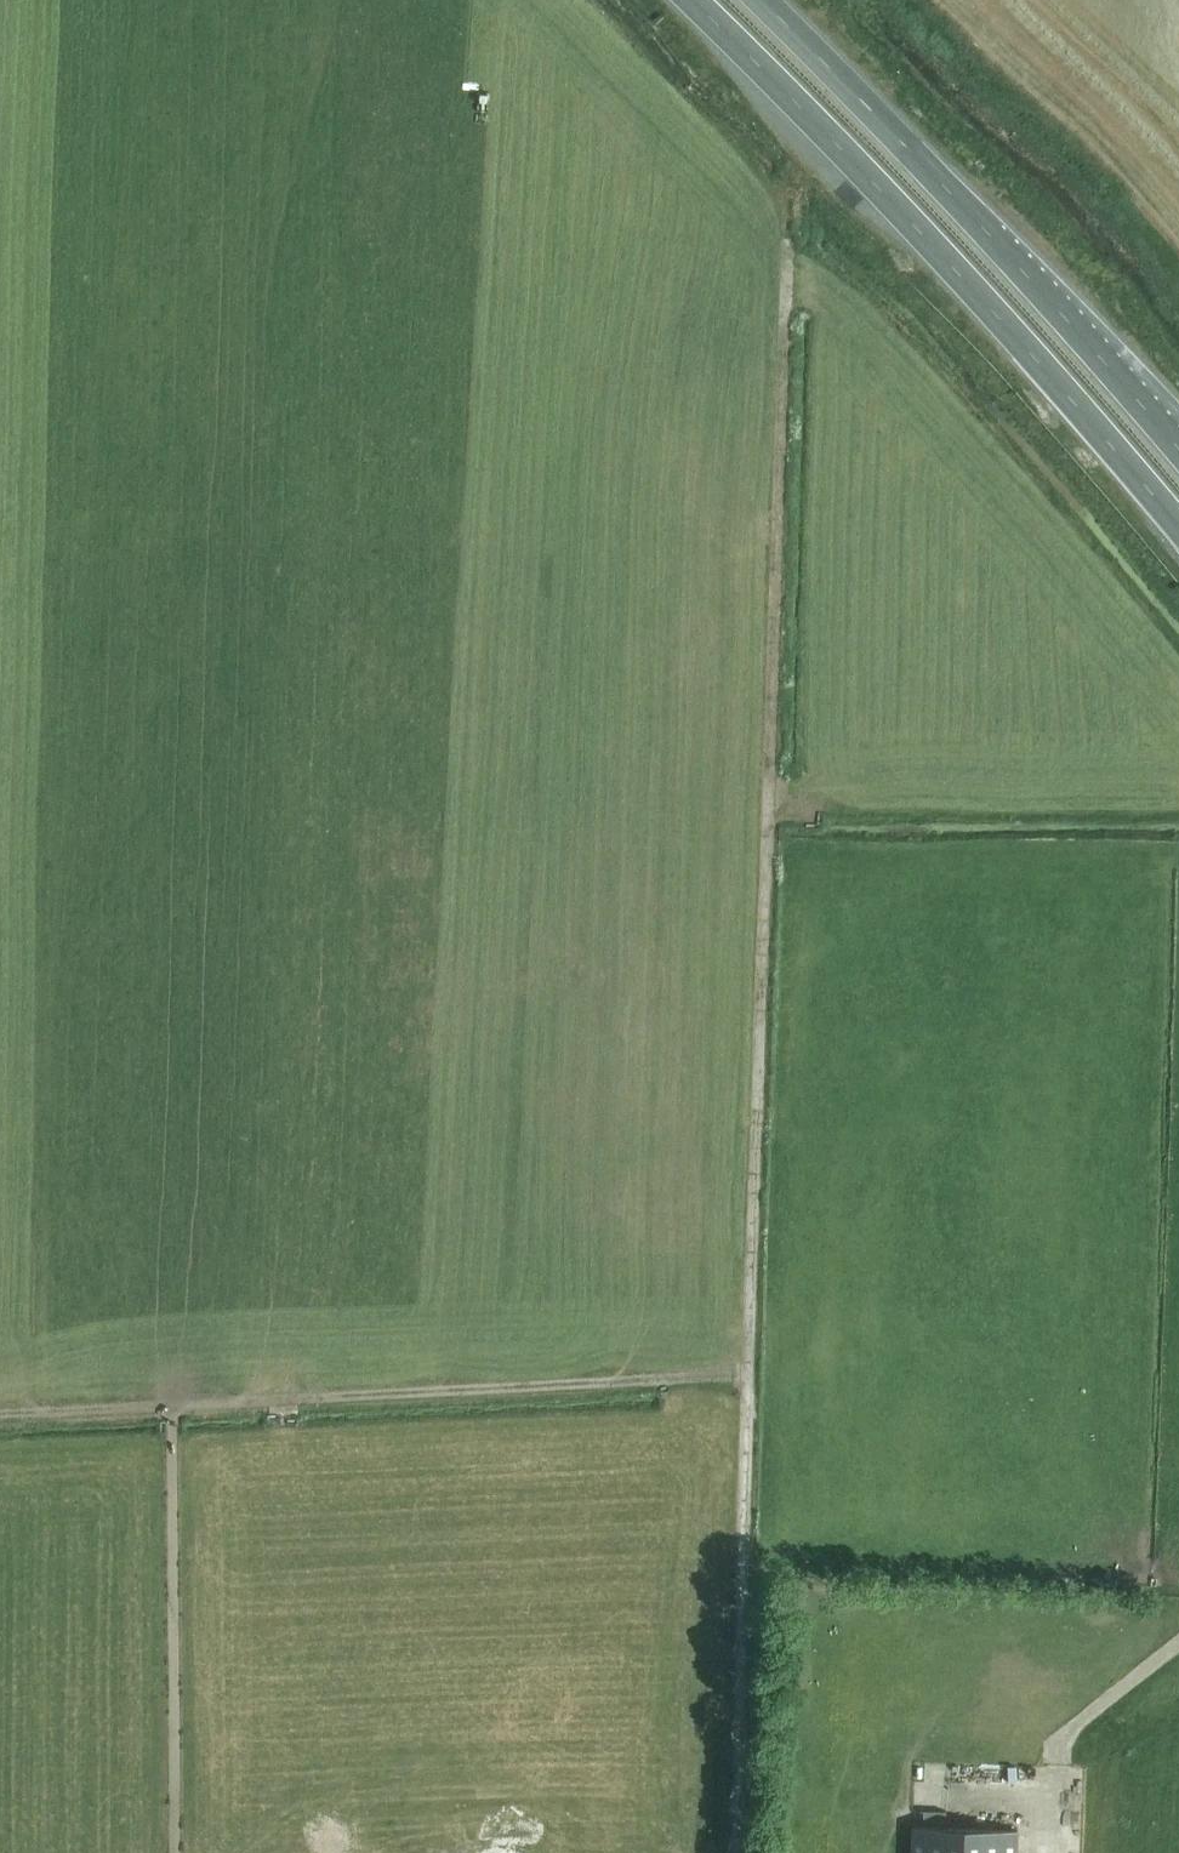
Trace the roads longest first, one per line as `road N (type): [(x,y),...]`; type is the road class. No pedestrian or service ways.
road 1 (trunk): [(692,0),(979,297),(1178,528)]
road 2 (trunk): [(1178,448),(943,184),(761,0)]

